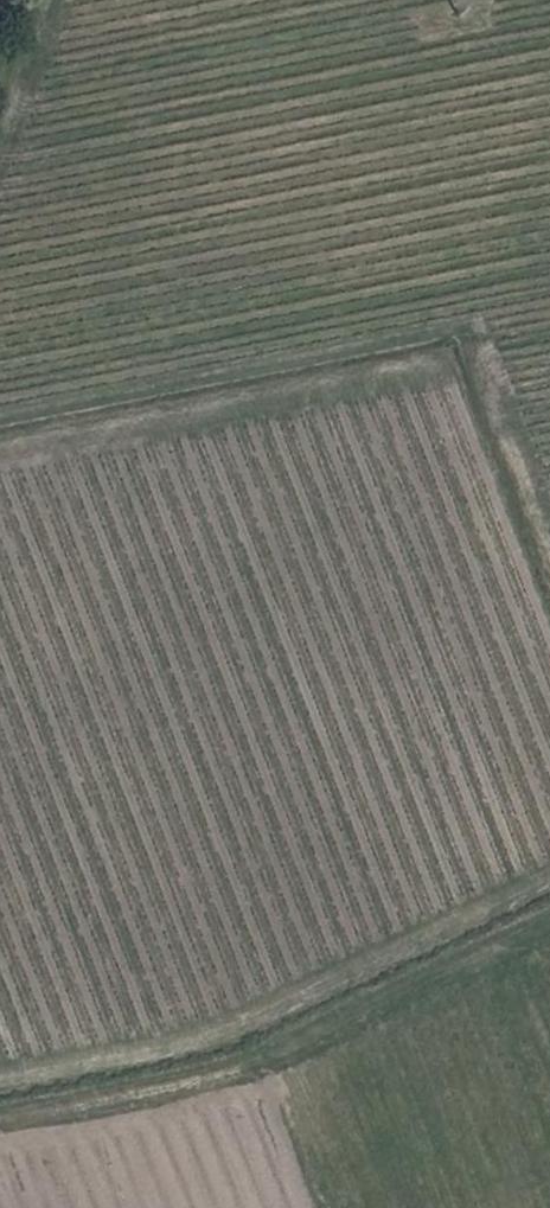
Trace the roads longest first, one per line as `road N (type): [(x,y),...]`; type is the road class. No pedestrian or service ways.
road 1 (track): [(549,576),(469,350),(0,464)]
road 2 (track): [(0,1096),(88,1089),(549,906)]
road 3 (track): [(0,152),(57,0)]

